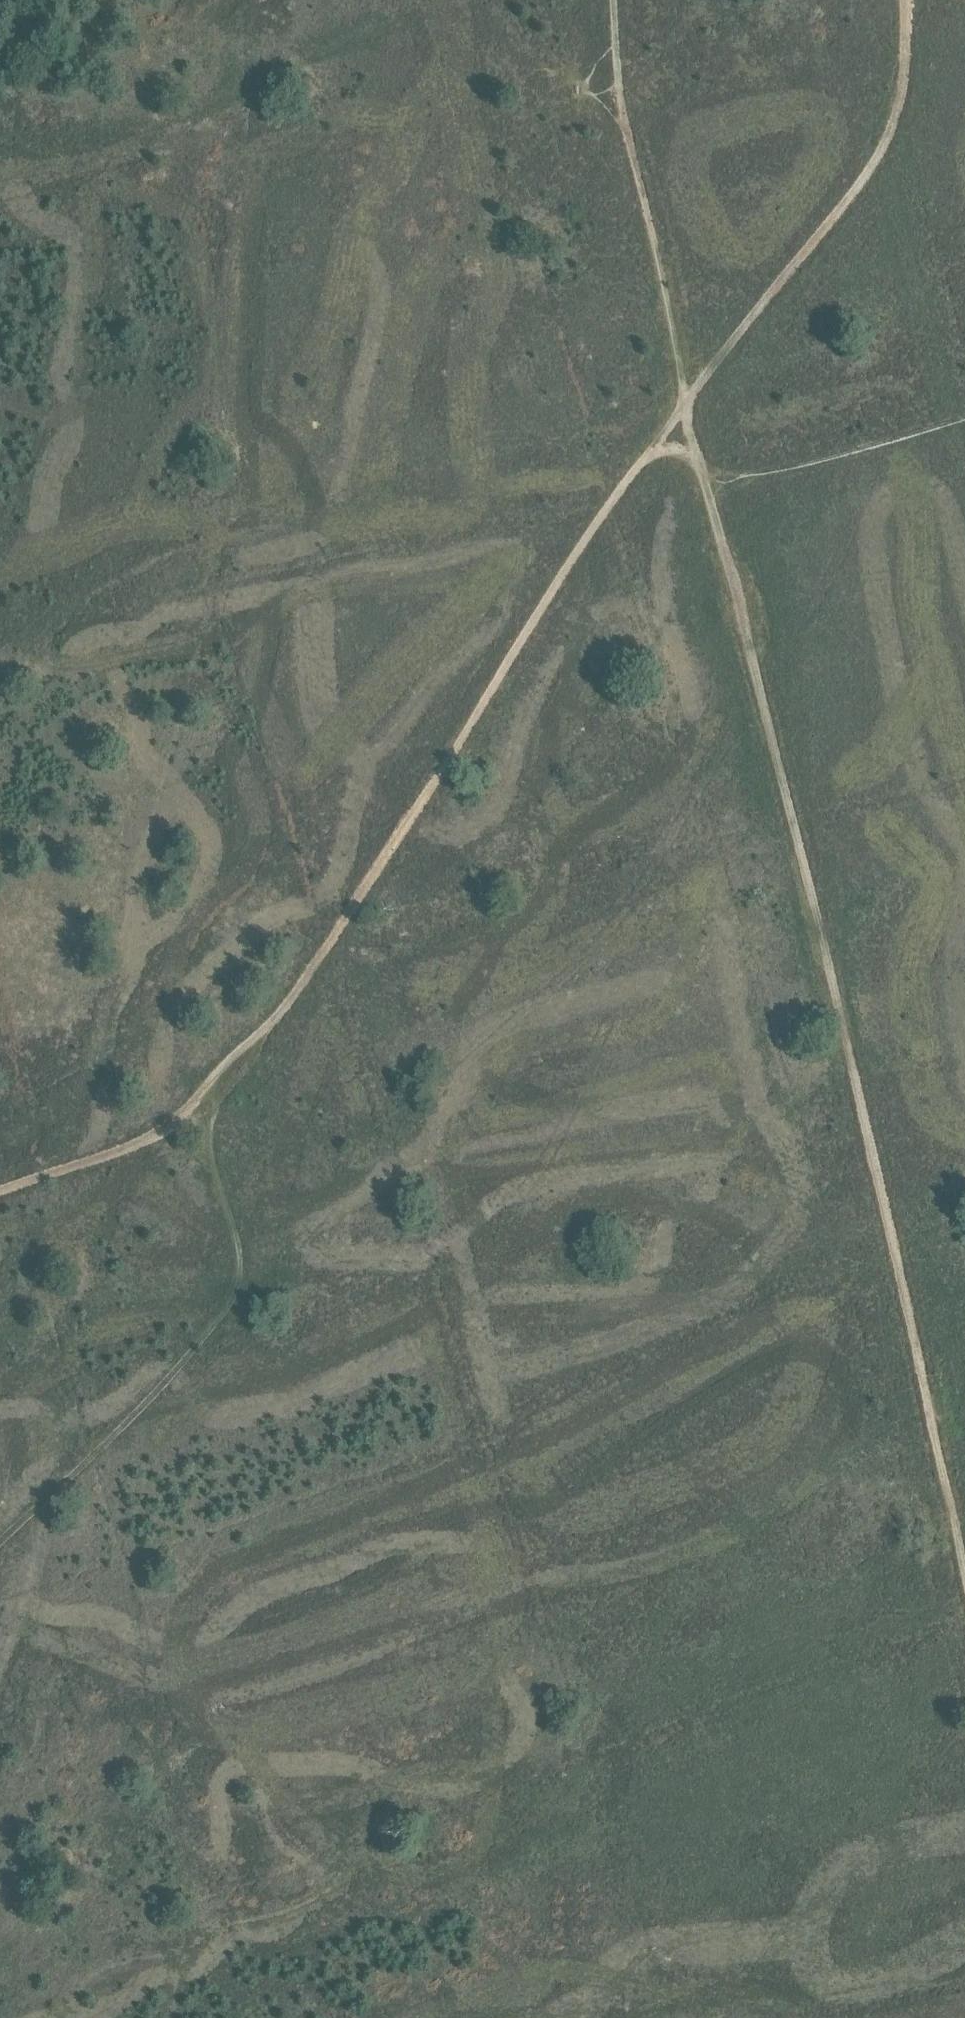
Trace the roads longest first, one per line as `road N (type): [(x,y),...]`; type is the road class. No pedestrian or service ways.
road 1 (track): [(964,1545),(772,734),(686,413)]
road 2 (track): [(281,1018),(551,600),(686,413)]
road 3 (track): [(686,413),(876,161),(905,88),(908,0)]
road 4 (track): [(686,413),(627,127),(615,0)]
road 5 (track): [(0,1193),(171,1130),(281,1018)]
road 6 (track): [(964,420),(737,477),(686,460),(641,468)]

